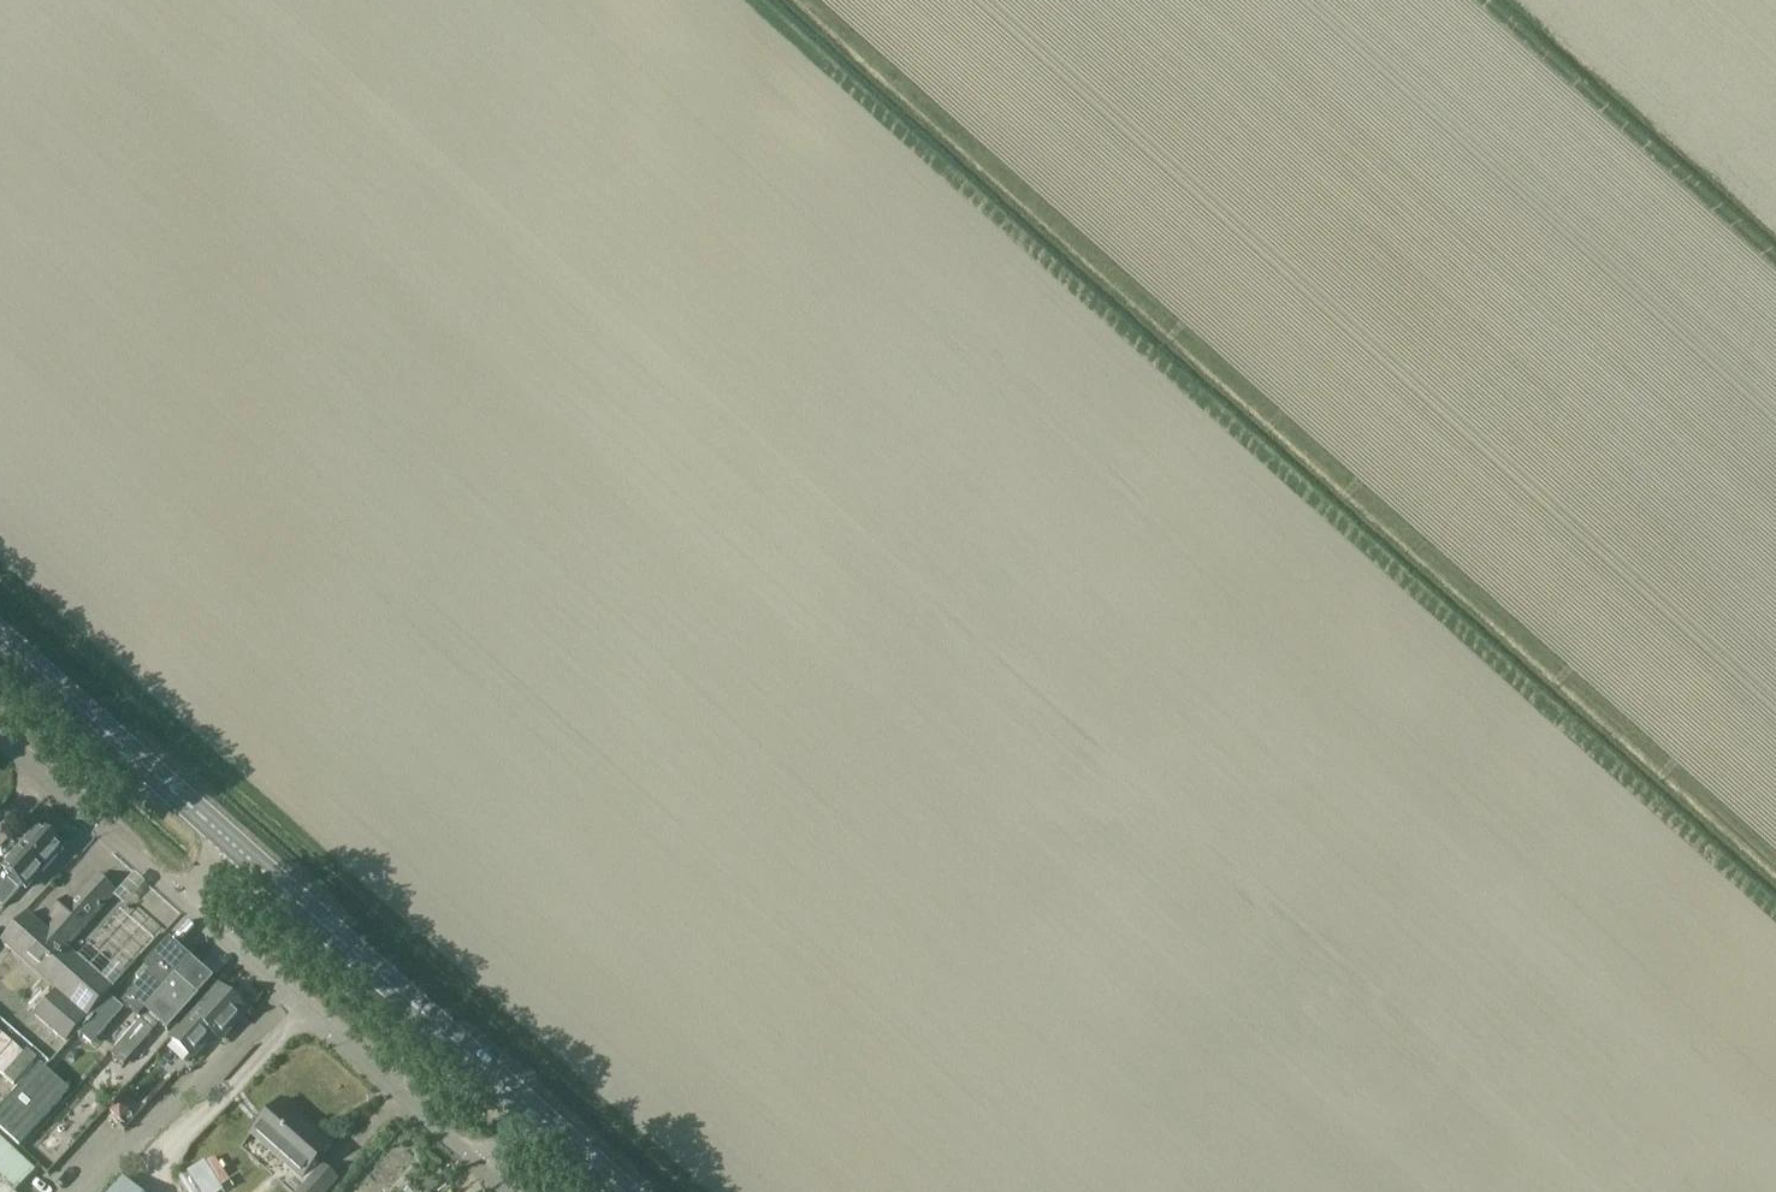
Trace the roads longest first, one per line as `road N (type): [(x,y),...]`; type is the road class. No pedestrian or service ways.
road 1 (secondary): [(534,1110),(230,841)]
road 2 (residential): [(482,1168),(180,900)]
road 3 (secondary): [(230,841),(0,639)]
road 4 (residential): [(180,900),(0,739)]
road 5 (secondary): [(626,1191),(534,1110)]

